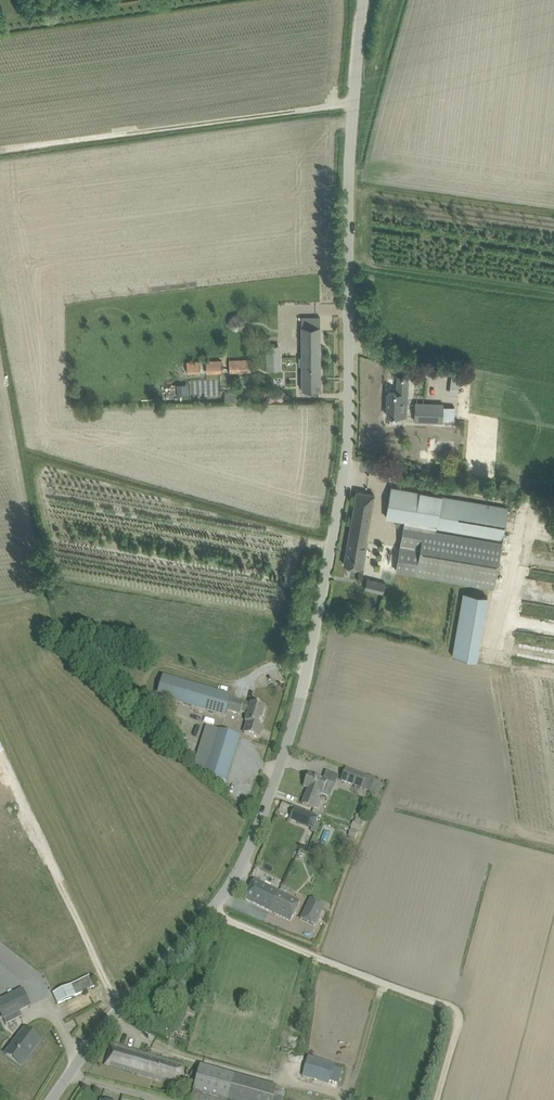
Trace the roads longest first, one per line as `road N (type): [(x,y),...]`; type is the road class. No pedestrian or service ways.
road 1 (unclassified): [(50,1099),(114,1013),(230,885),(297,710),(346,455),(347,189),(363,0)]

